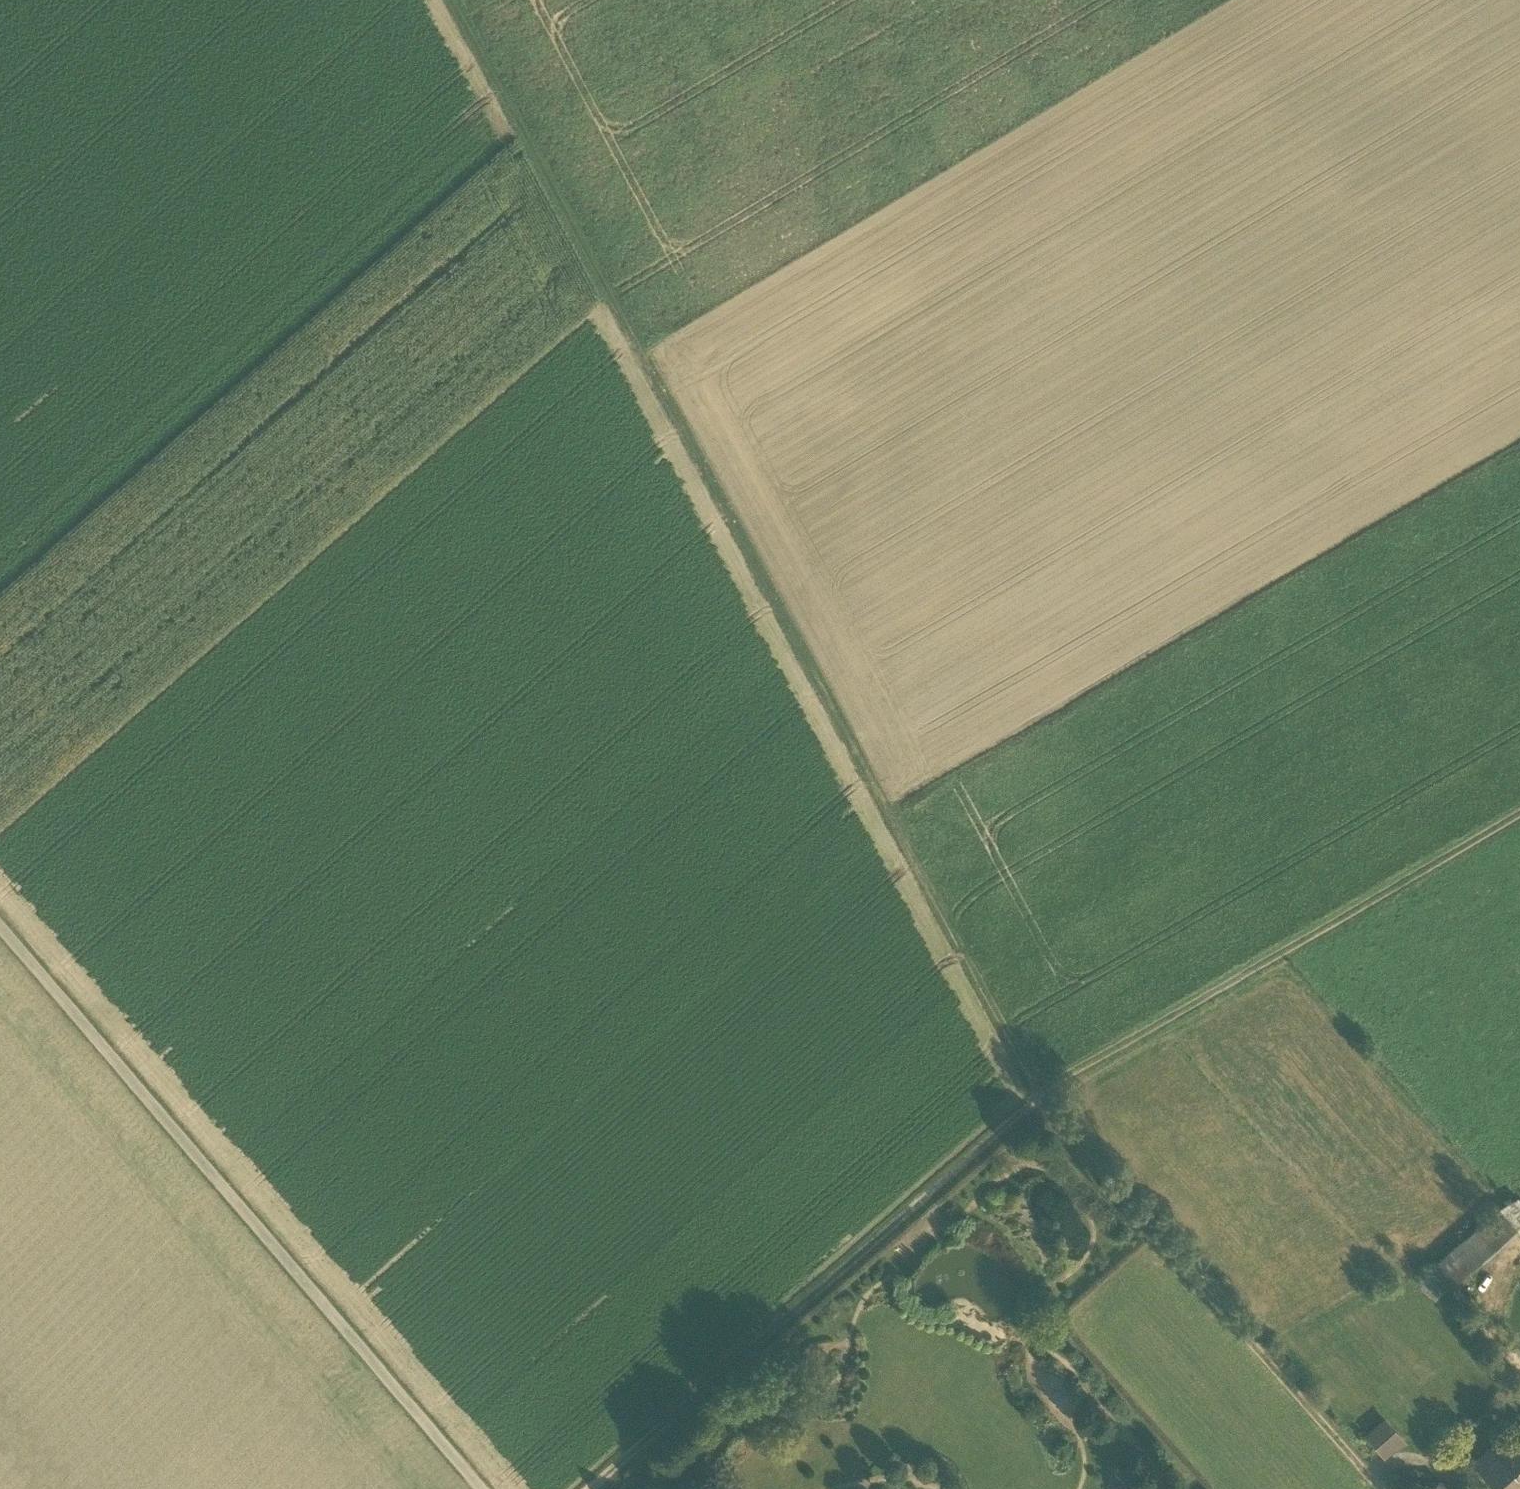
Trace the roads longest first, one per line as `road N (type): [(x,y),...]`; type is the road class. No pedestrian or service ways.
road 1 (track): [(463,0),(1042,1094)]
road 2 (track): [(483,1488),(0,926)]
road 3 (track): [(1042,1094),(590,1488)]
road 4 (track): [(1519,829),(1277,975),(1042,1094)]
road 5 (track): [(1382,1488),(1042,1094)]

